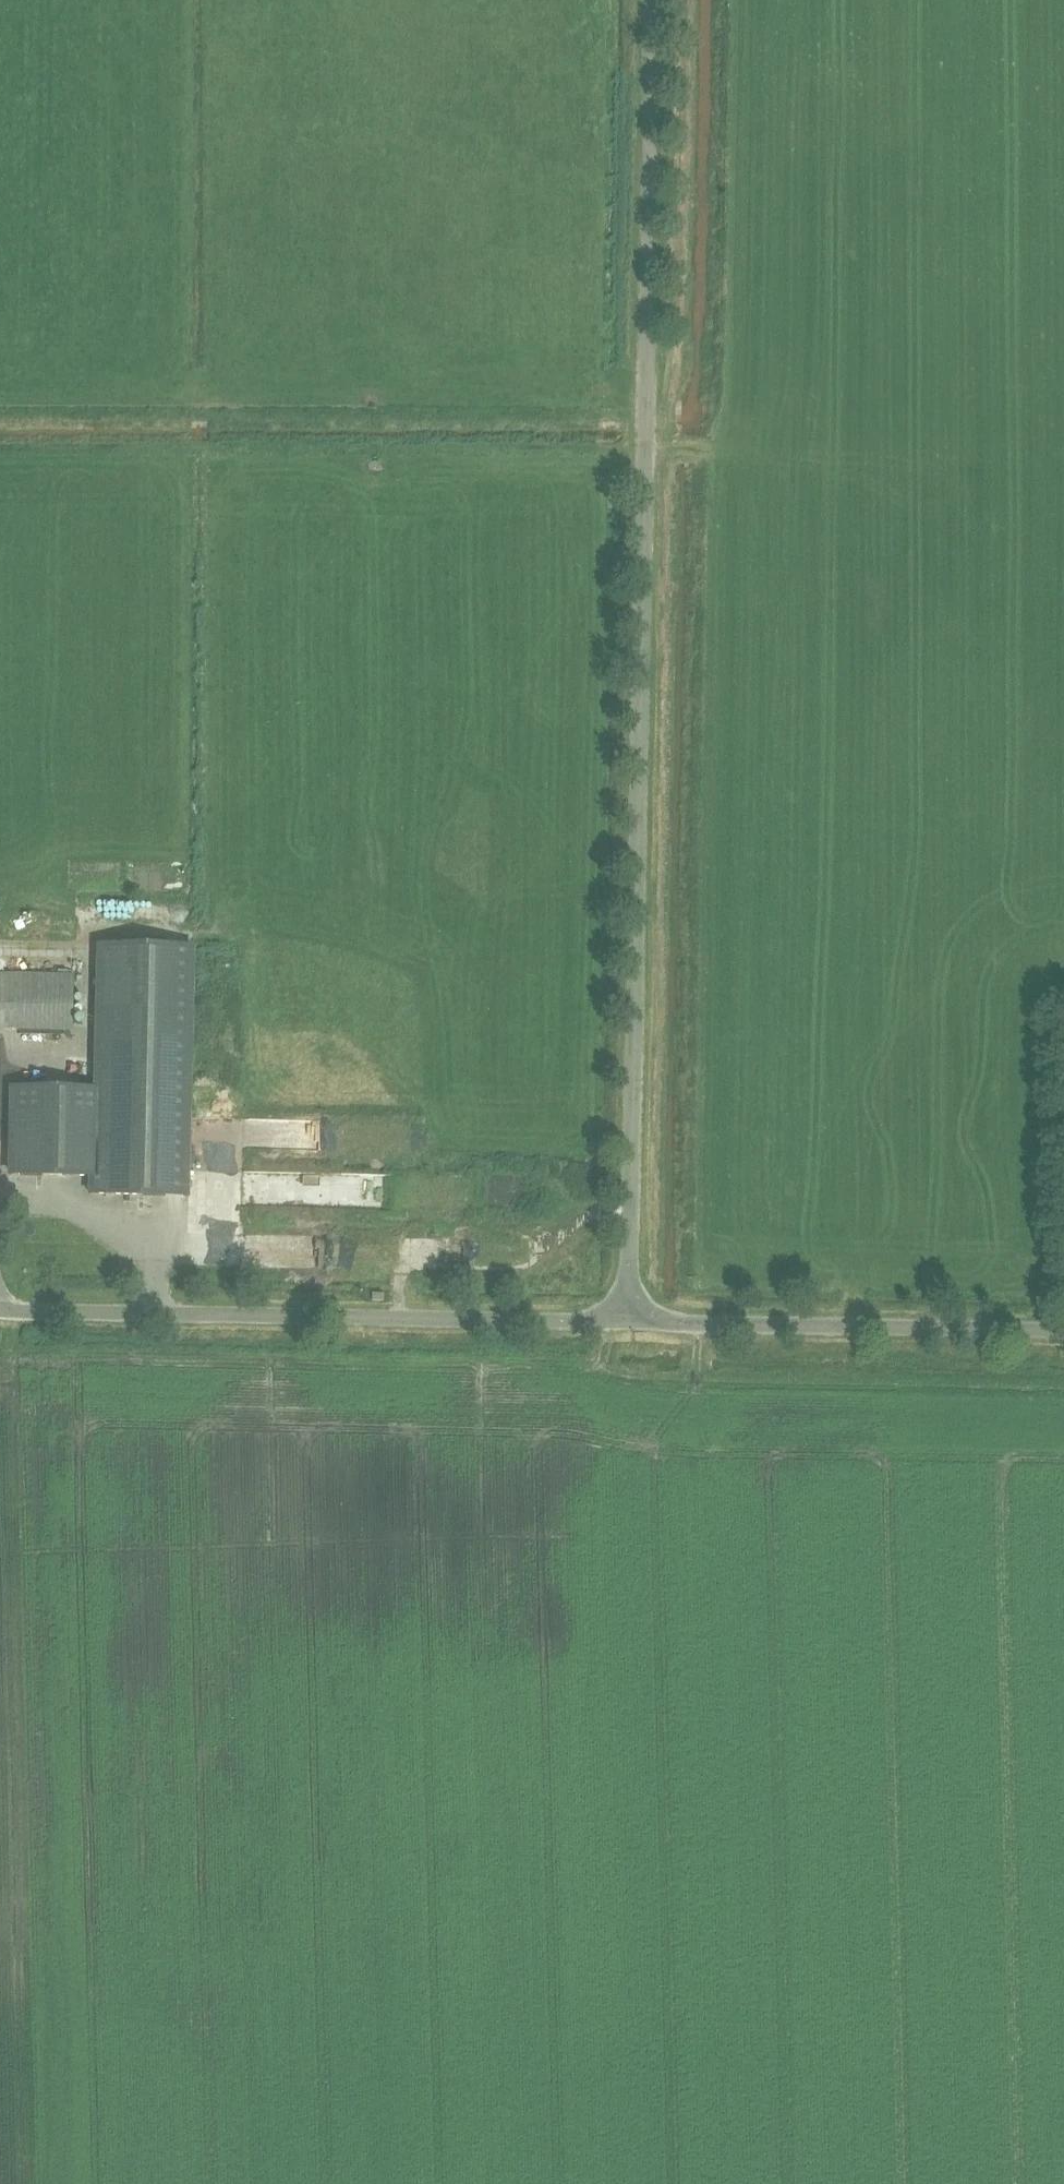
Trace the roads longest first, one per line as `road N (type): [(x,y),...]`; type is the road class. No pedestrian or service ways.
road 1 (unclassified): [(628,1322),(655,0)]
road 2 (unclassified): [(628,1322),(0,1311)]
road 3 (unclassified): [(1063,1330),(628,1322)]

